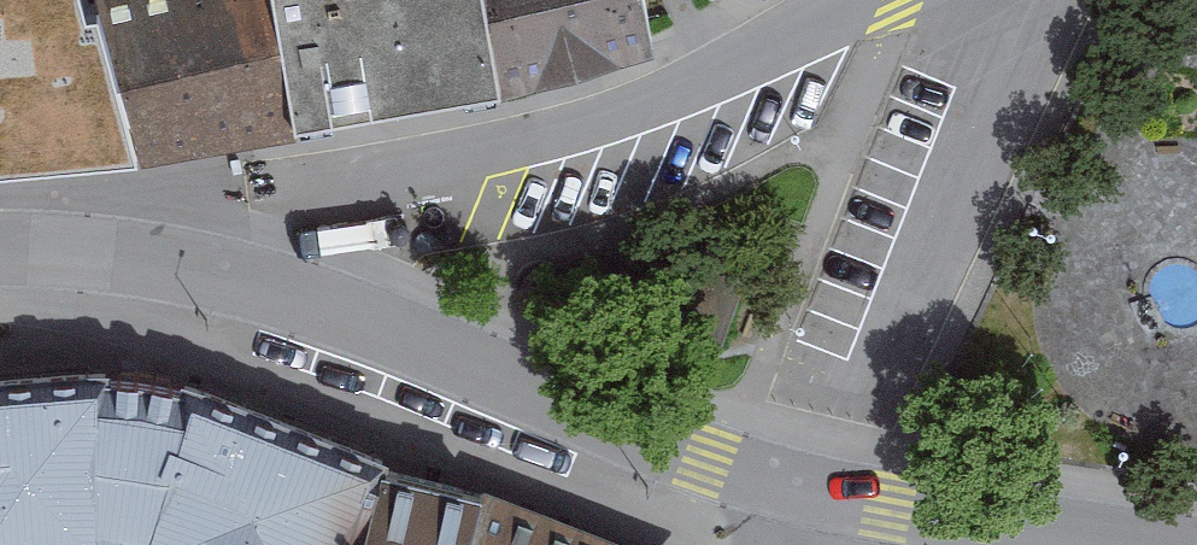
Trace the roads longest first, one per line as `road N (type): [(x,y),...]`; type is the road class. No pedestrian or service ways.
road 1 (residential): [(896,0),(567,130),(81,248)]
road 2 (secondary): [(800,490),(709,461),(269,281),(81,248)]
road 3 (residential): [(1002,0),(846,377)]
road 4 (secondary): [(1112,544),(800,490)]

